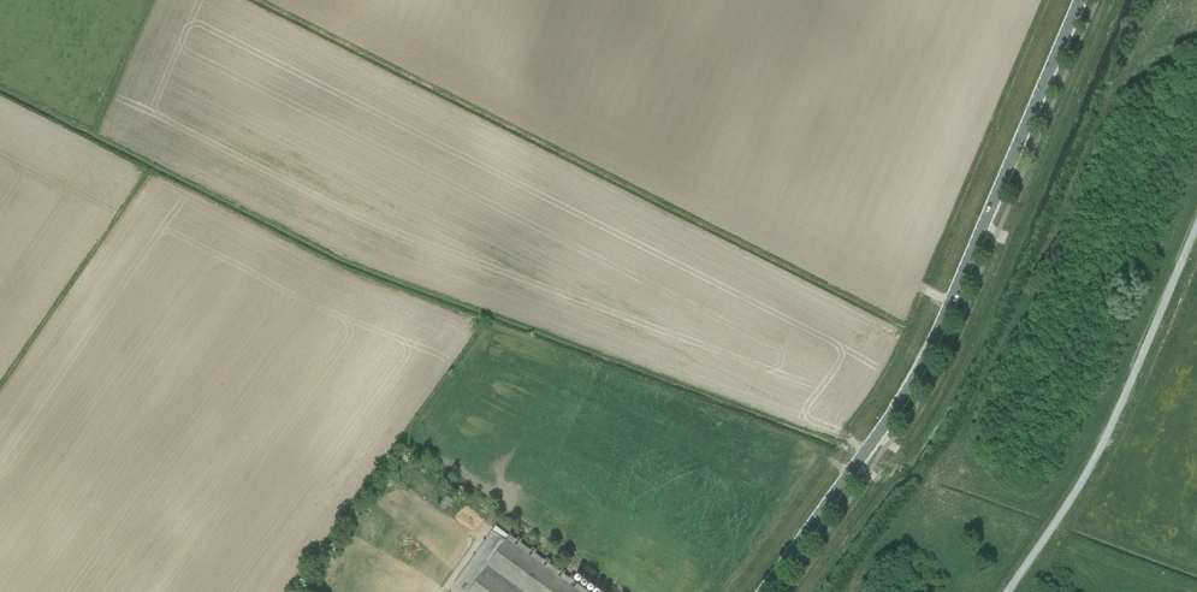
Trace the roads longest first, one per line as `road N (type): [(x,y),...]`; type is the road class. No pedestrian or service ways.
road 1 (tertiary): [(764,591),(928,354),(1079,0)]
road 2 (track): [(1115,0),(943,390),(801,591)]

